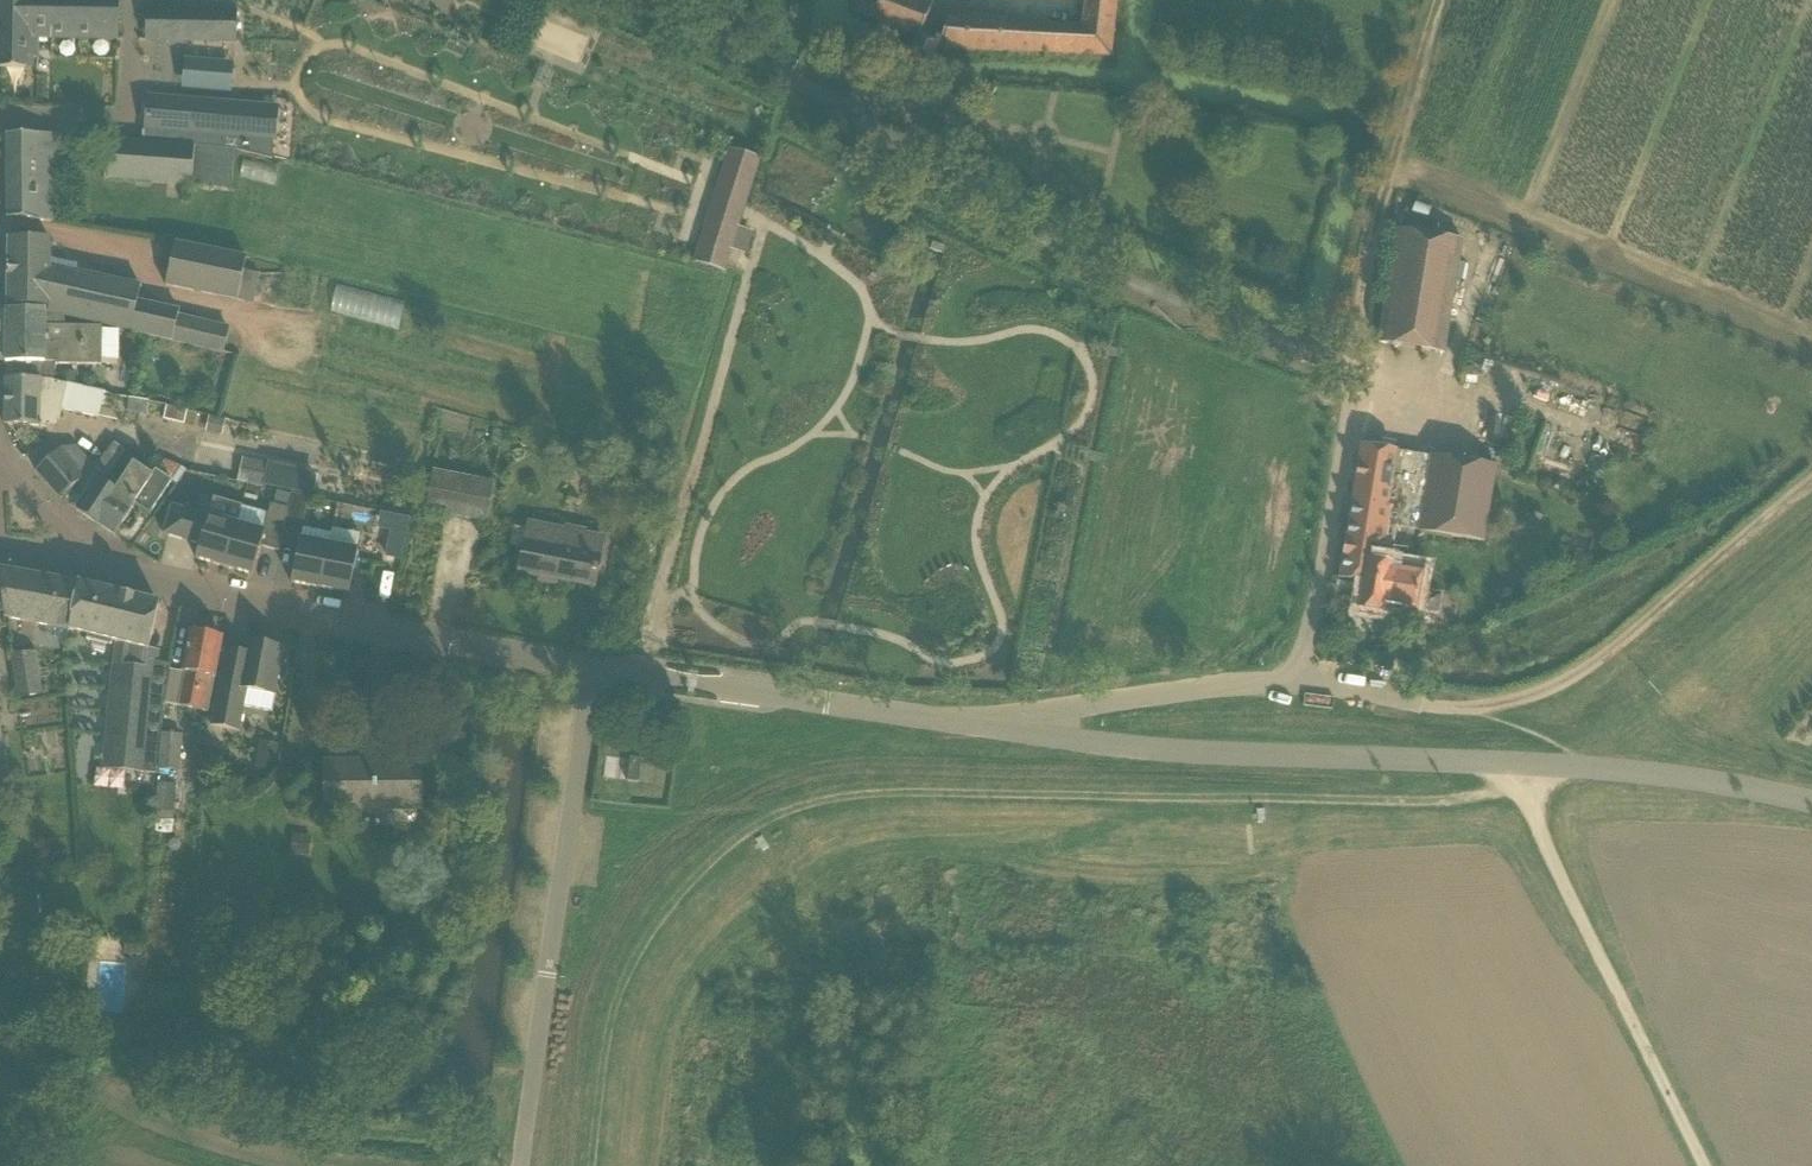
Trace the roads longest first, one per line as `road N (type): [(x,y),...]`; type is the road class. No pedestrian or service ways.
road 1 (tertiary): [(1811,801),(1578,770),(1124,747),(590,670)]
road 2 (track): [(1351,373),(1065,253),(787,79),(638,0)]
road 3 (tertiary): [(590,670),(87,566)]
road 4 (unclassified): [(526,1165),(590,670)]
road 5 (track): [(1427,703),(1491,711),(1570,679),(1811,472)]
road 6 (track): [(1706,1165),(1506,765)]
road 7 (track): [(1351,373),(1385,184),(1442,0)]
road 8 (track): [(787,79),(902,103),(925,169)]
road 9 (unclassified): [(0,461),(87,566)]

